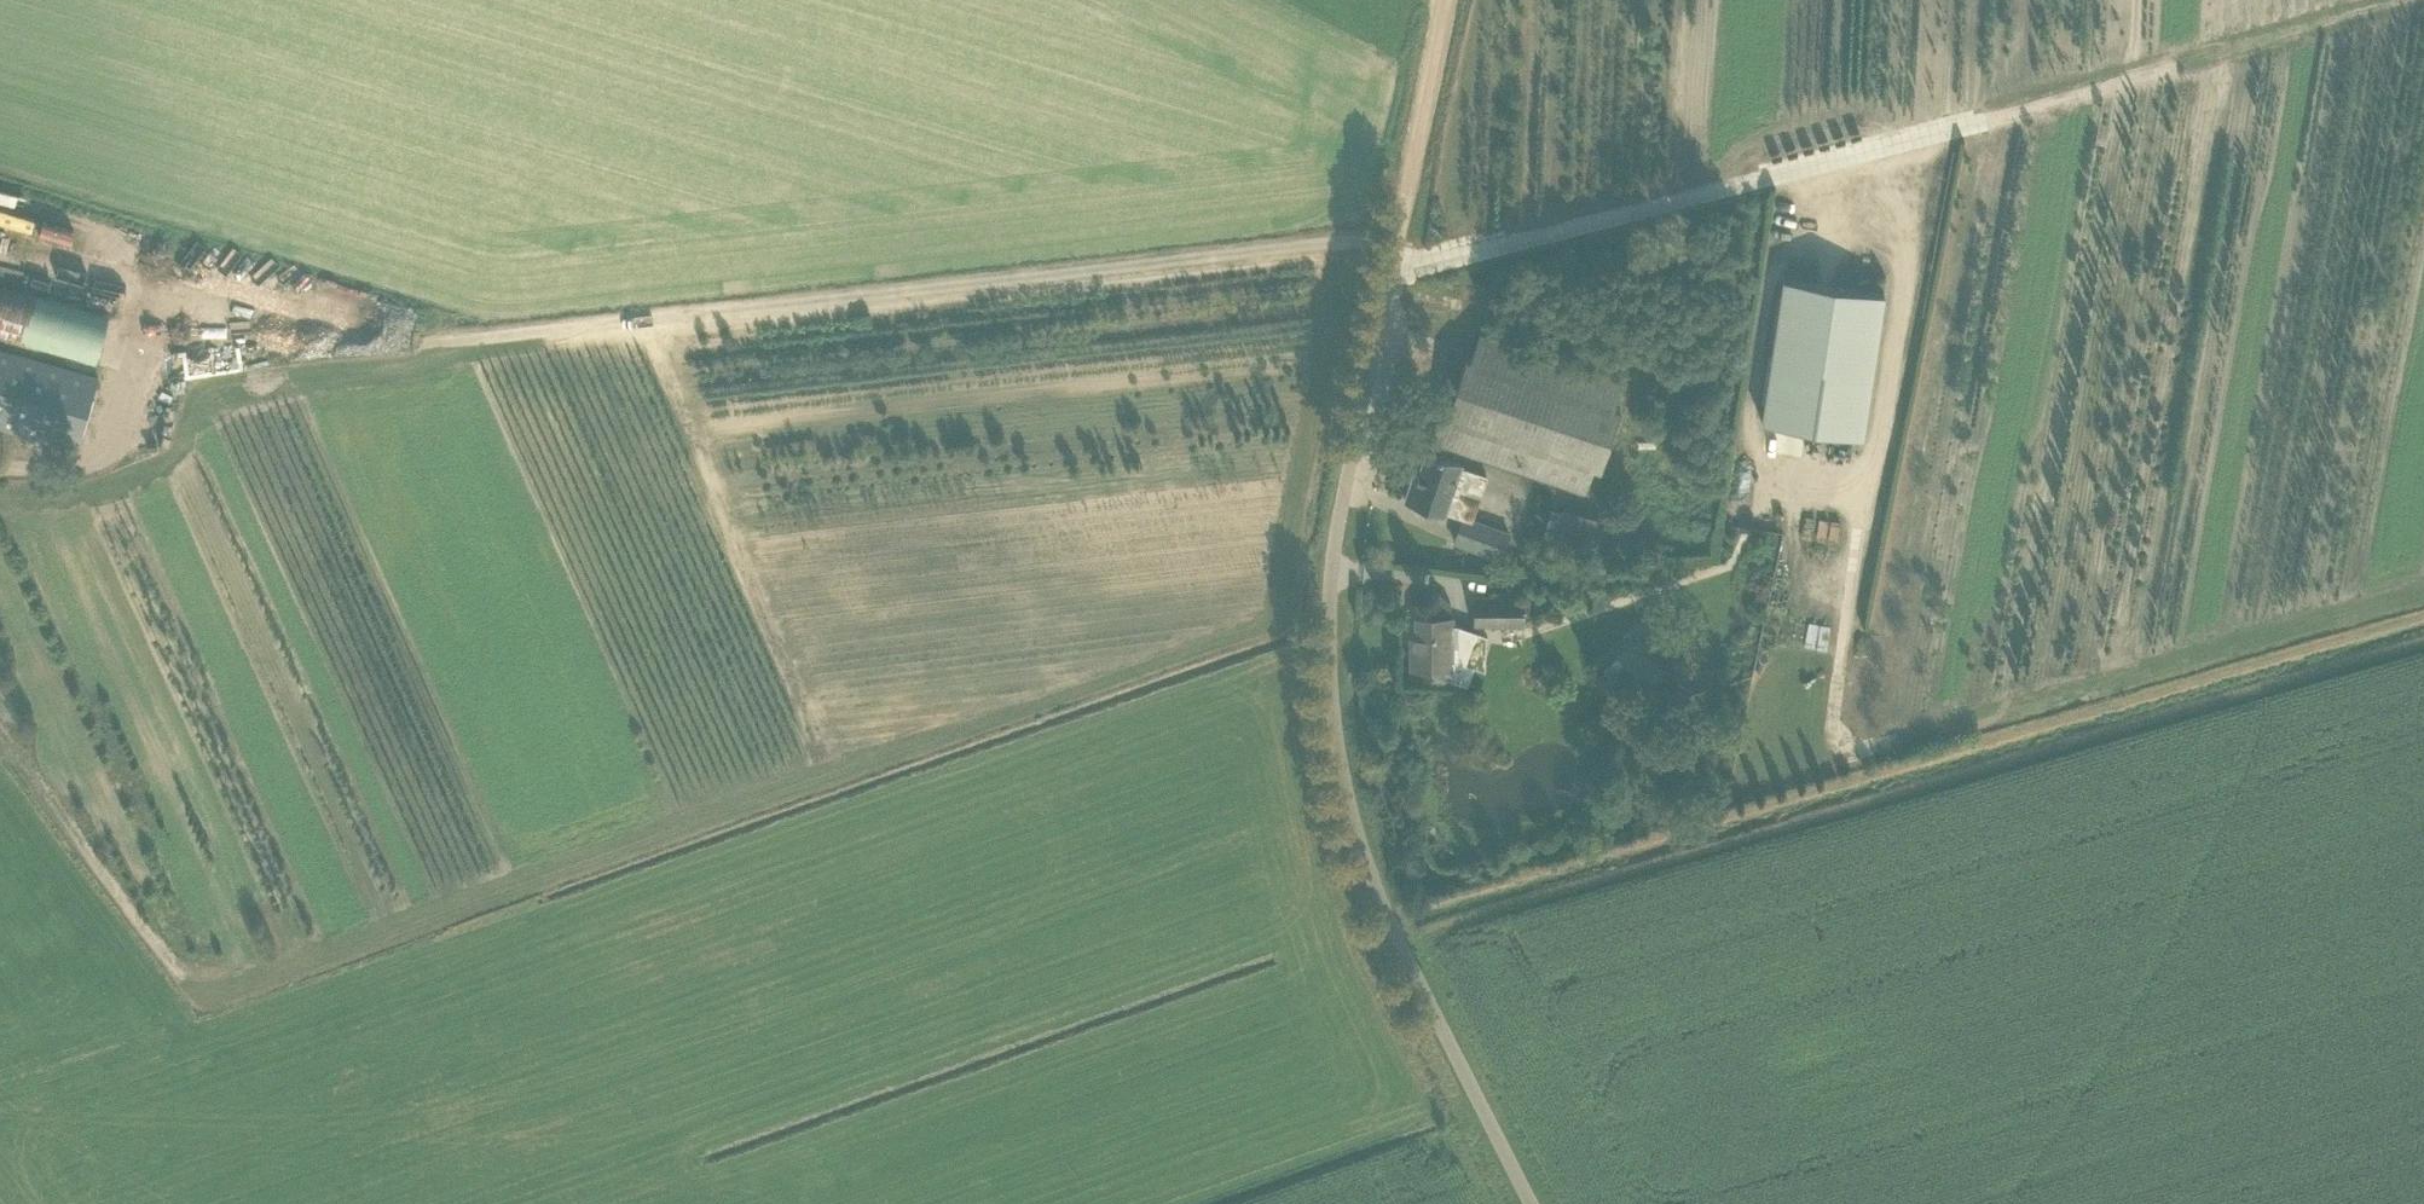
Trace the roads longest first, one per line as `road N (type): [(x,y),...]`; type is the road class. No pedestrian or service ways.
road 1 (unclassified): [(1530,1203),(1395,937),(1352,816),(1332,715),(1329,609),(1344,474),(1392,261)]
road 2 (track): [(1392,261),(1447,0)]

